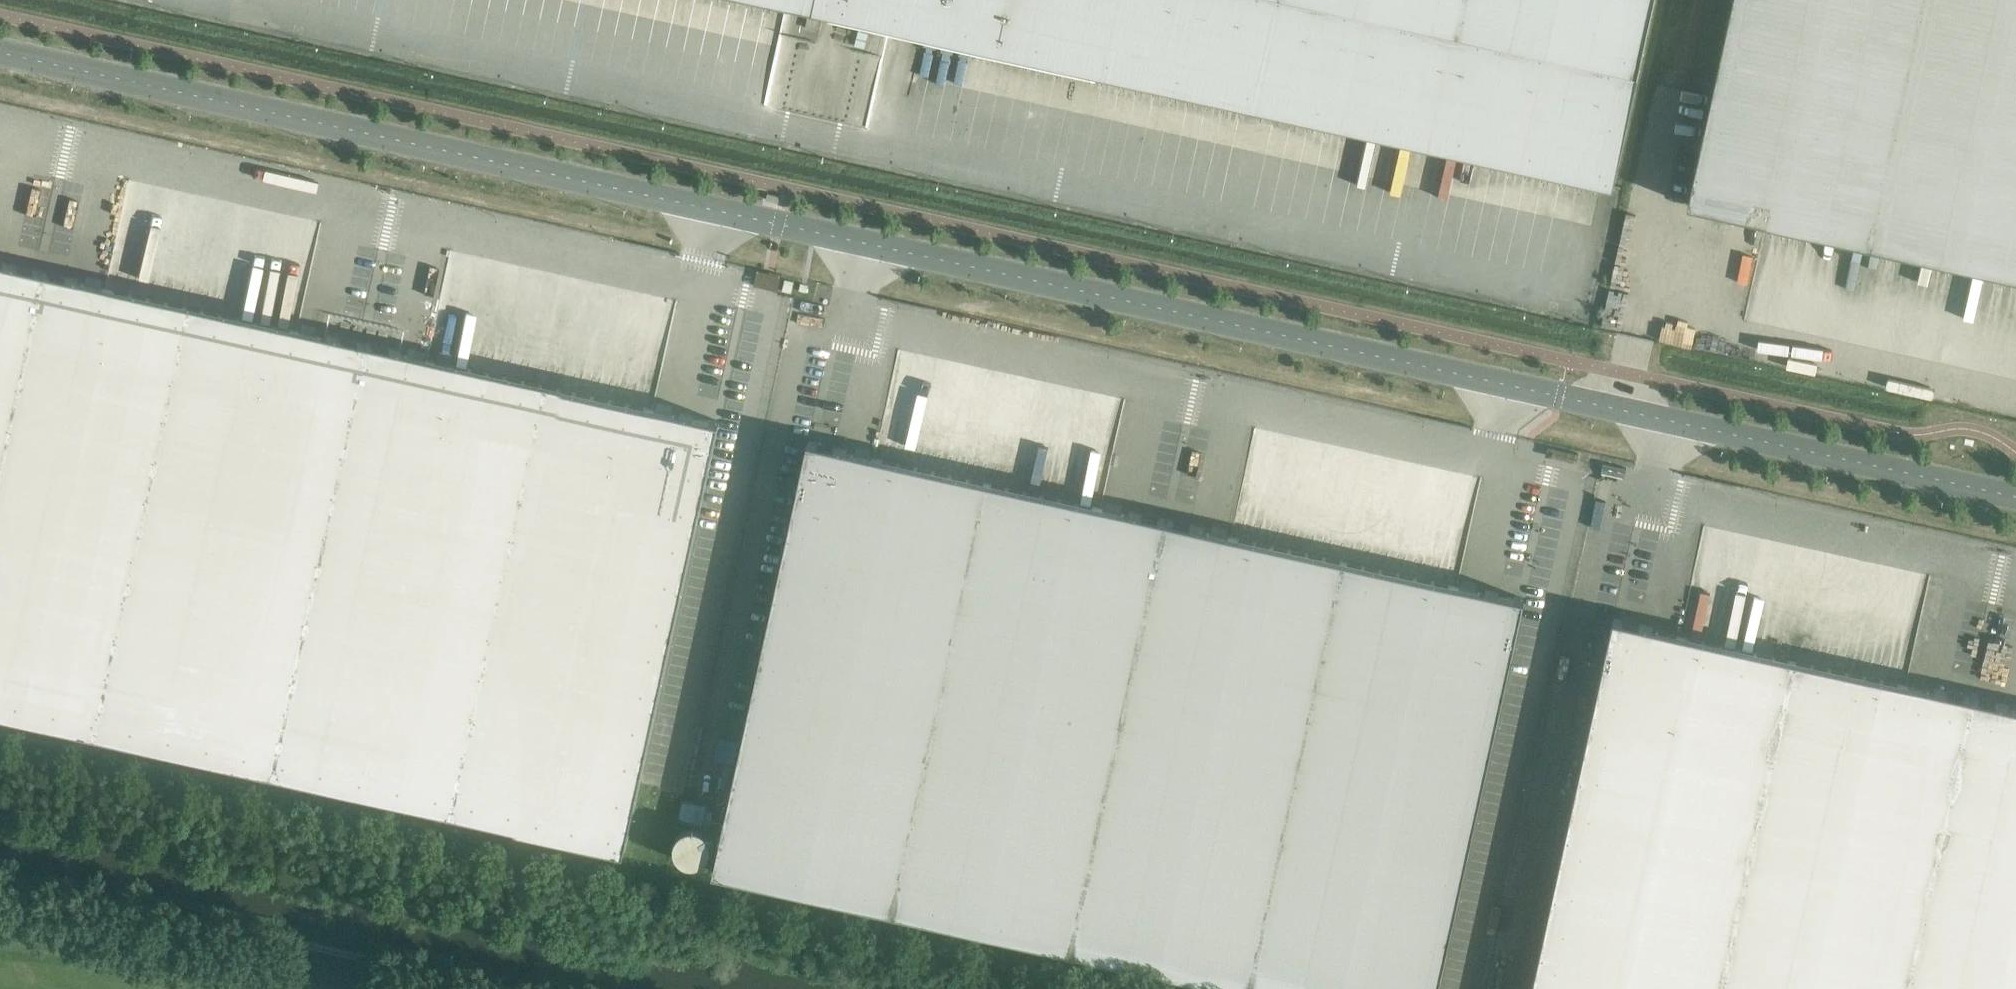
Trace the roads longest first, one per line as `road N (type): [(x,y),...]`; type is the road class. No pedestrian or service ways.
road 1 (unclassified): [(0,54),(2015,496)]

